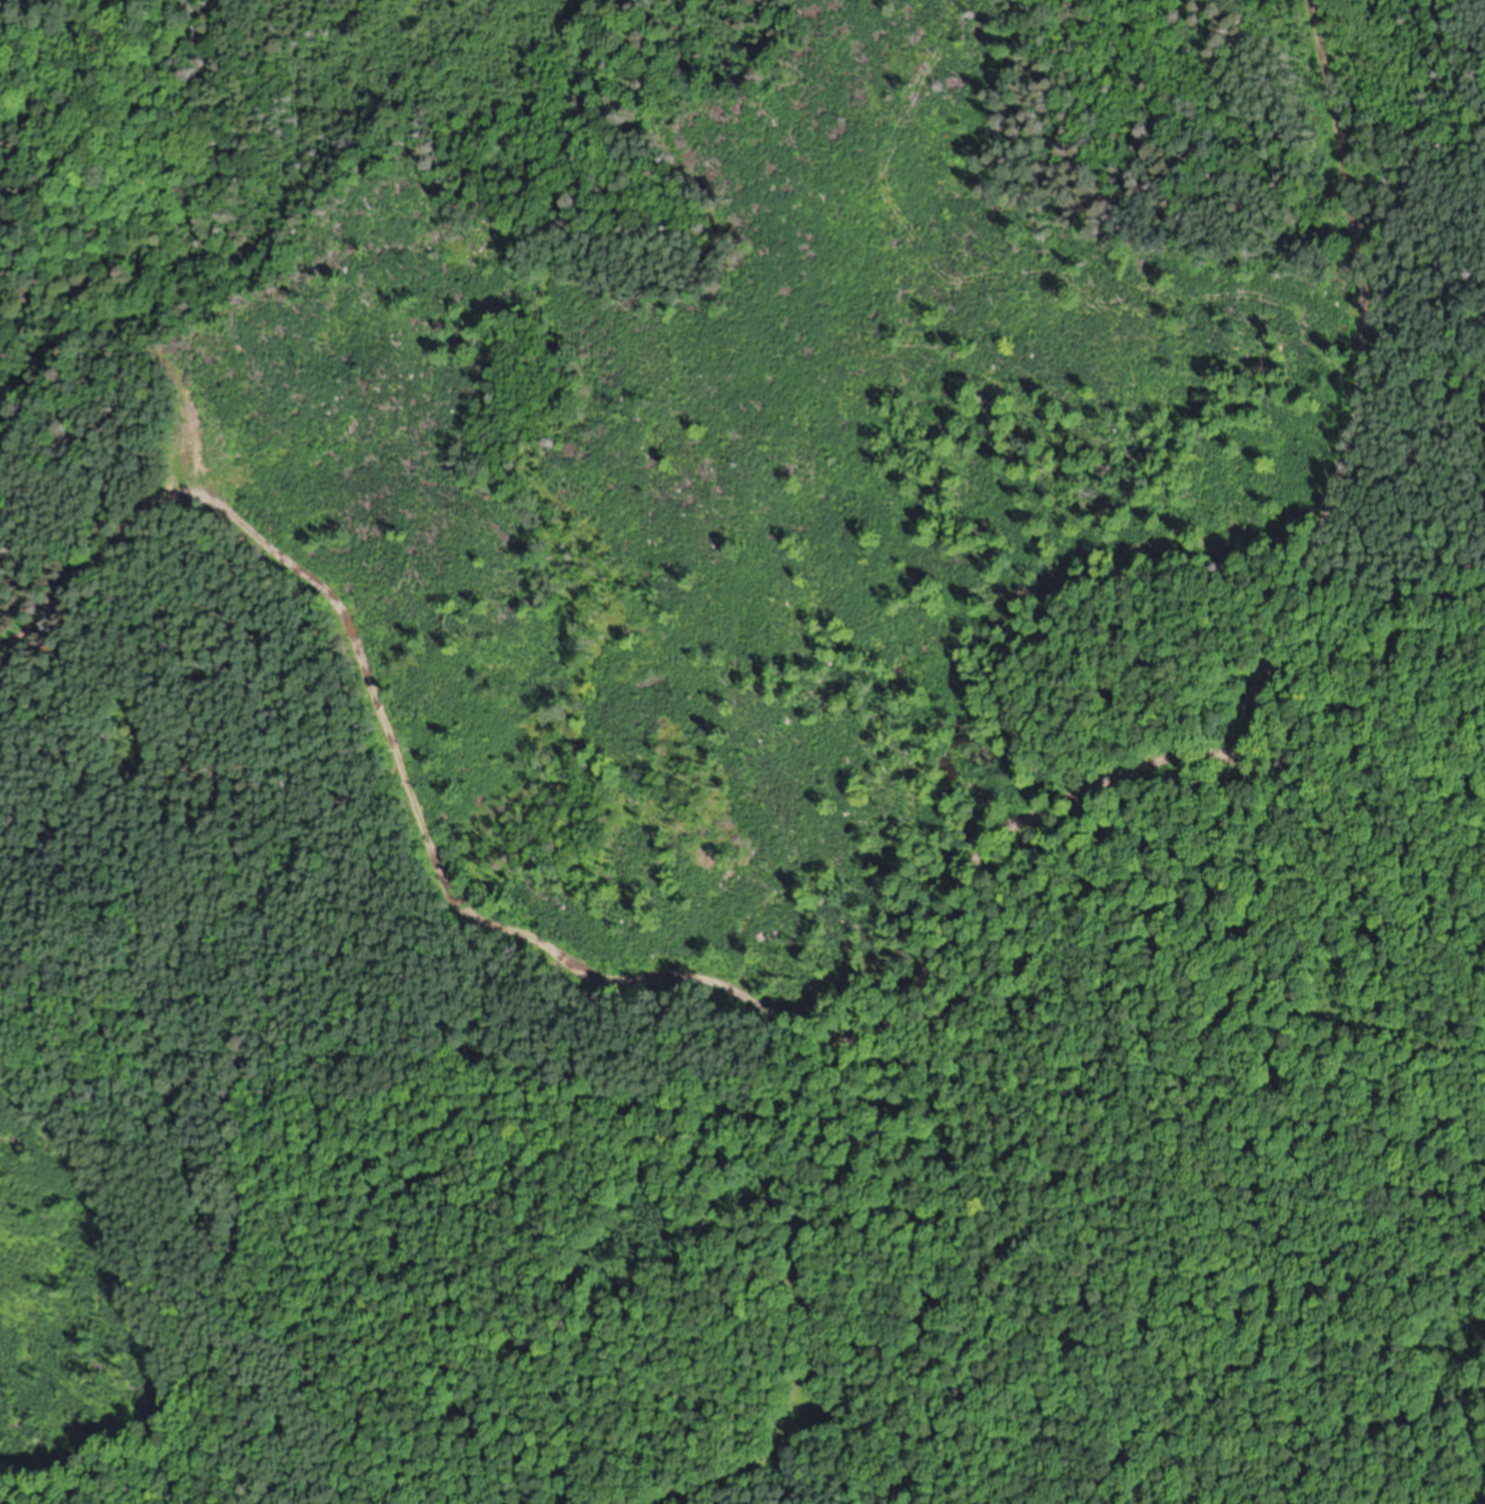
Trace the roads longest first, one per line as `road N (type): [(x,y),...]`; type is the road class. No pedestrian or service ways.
road 1 (track): [(0,650),(158,509),(186,498),(216,503),(335,597),(416,812),(459,902),(480,921),(543,936),(600,977),(687,971),(722,978),(826,1040),(866,1036),(903,1012),(939,970),(987,865),(1029,817),(1108,778),(1236,737),(1262,702),(1343,486),(1366,383),(1370,299),(1314,0)]

